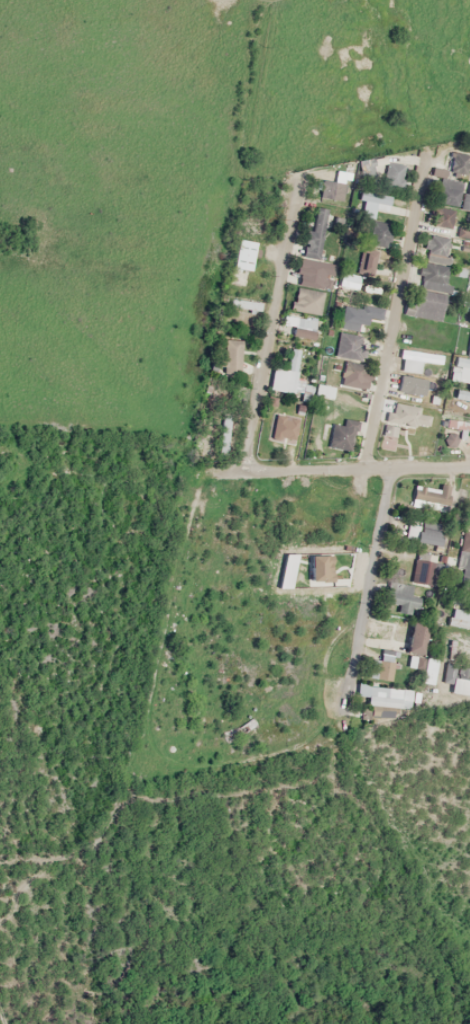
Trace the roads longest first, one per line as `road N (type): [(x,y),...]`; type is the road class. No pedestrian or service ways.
road 1 (residential): [(365,470),(427,153)]
road 2 (residential): [(246,472),(303,177)]
road 3 (residential): [(469,466),(203,472)]
road 4 (residential): [(390,469),(345,712)]

